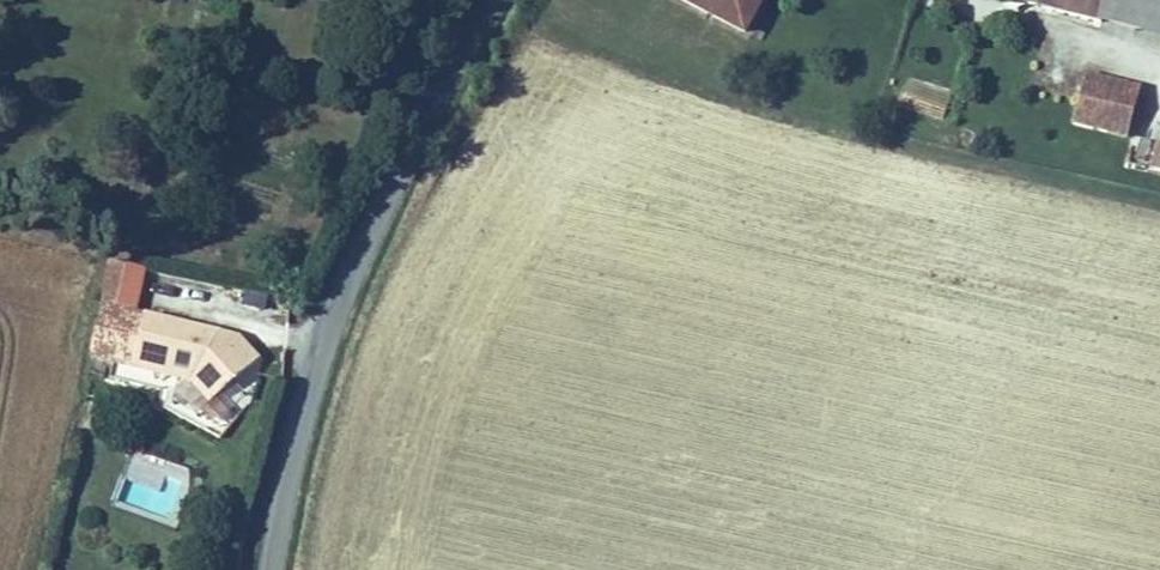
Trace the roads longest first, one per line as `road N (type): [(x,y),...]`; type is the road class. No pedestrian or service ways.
road 1 (tertiary): [(270,569),(295,422),(326,315),(478,0)]

